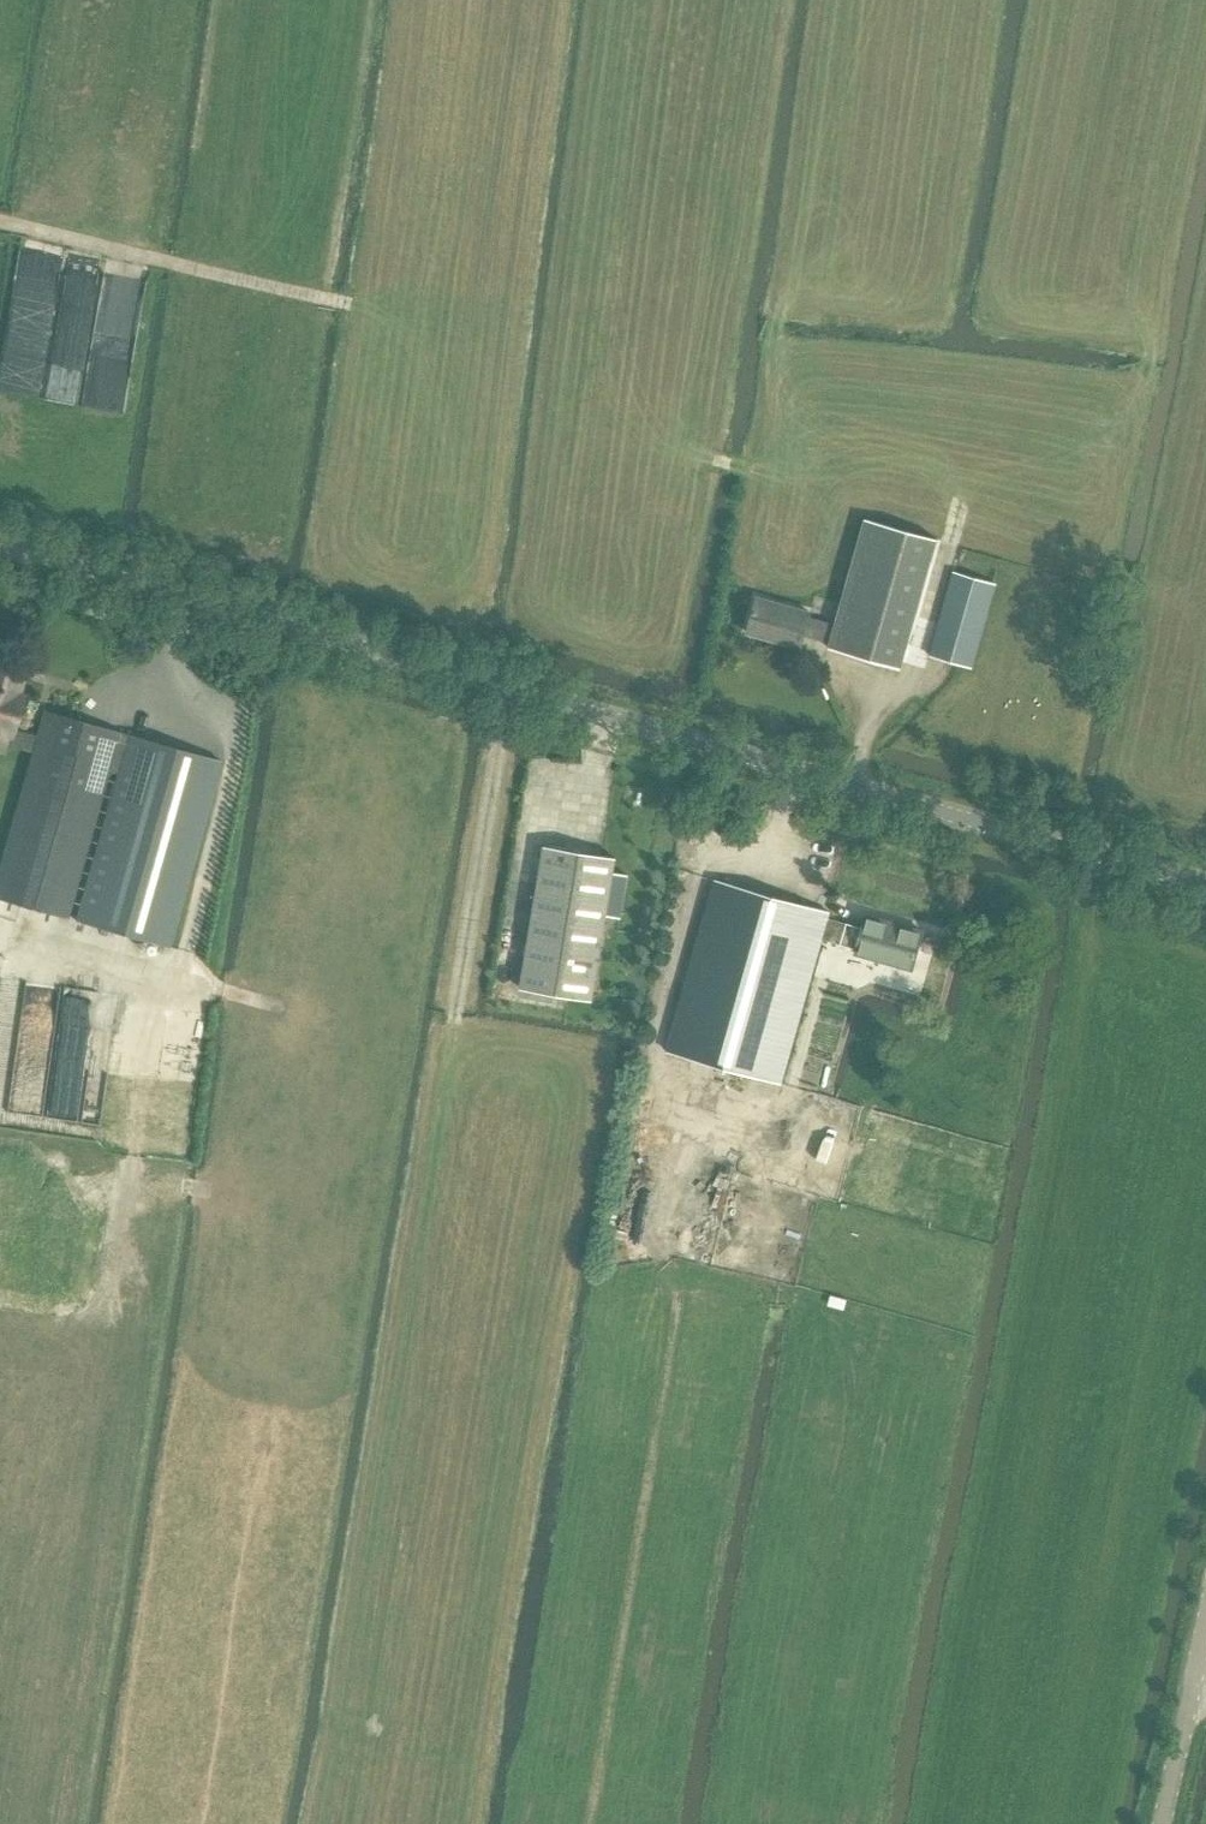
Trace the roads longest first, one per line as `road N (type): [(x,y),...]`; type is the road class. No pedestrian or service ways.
road 1 (unclassified): [(1205,883),(0,540)]
road 2 (track): [(593,1823),(683,1307),(672,1233),(681,1094)]
road 3 (unclassified): [(1205,1633),(1164,1823)]
road 4 (track): [(185,992),(0,933)]

